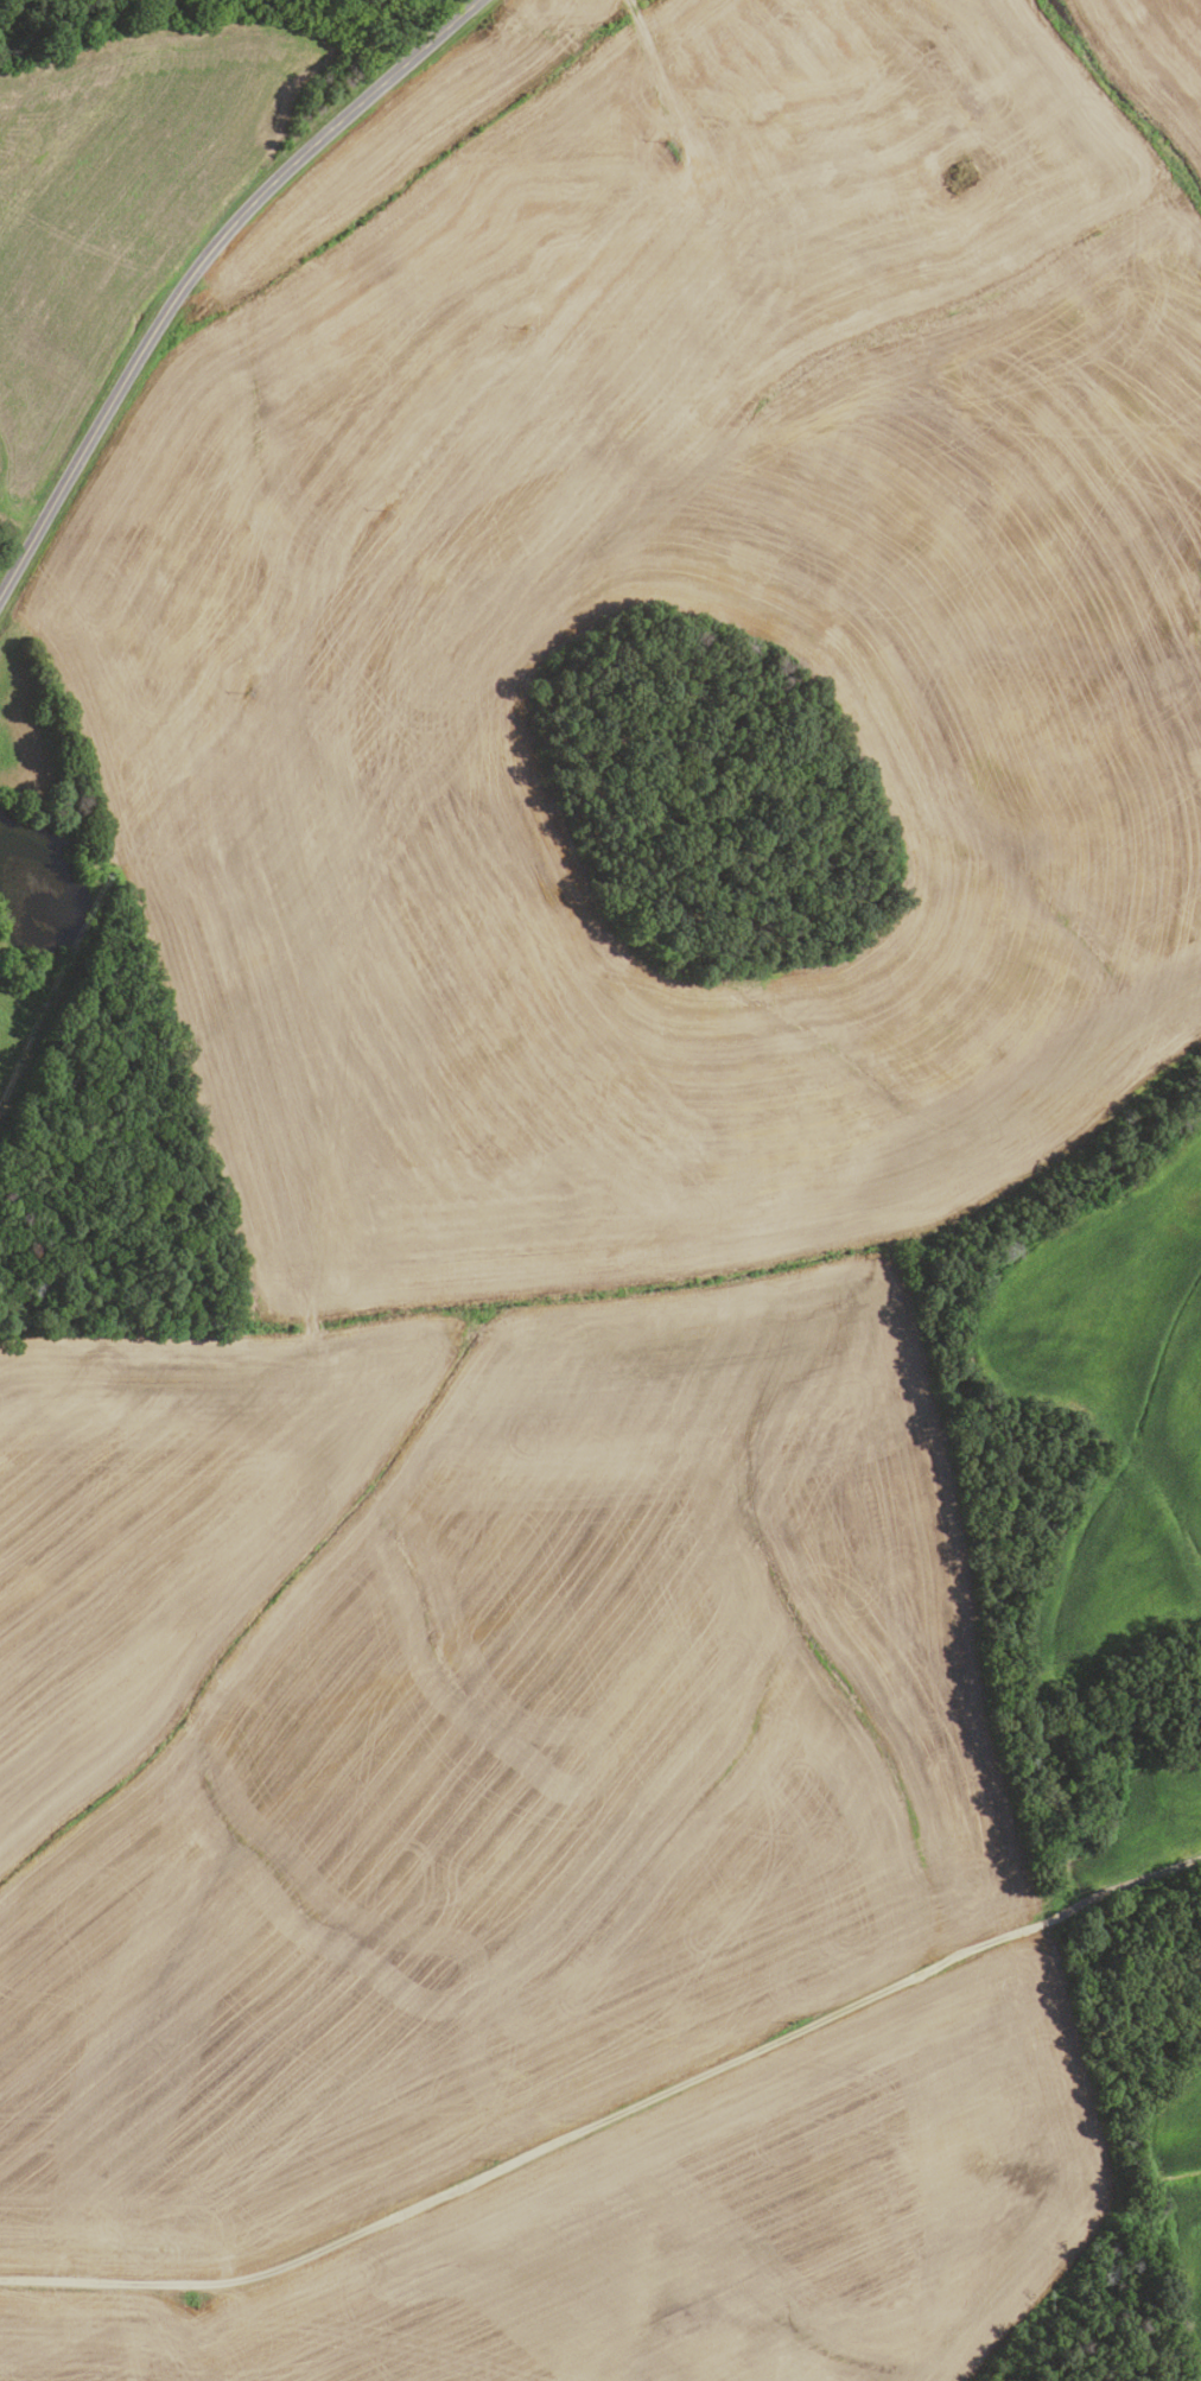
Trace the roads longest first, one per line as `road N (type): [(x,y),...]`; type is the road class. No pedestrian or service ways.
road 1 (residential): [(0,599),(154,331),(212,248),(476,0)]

